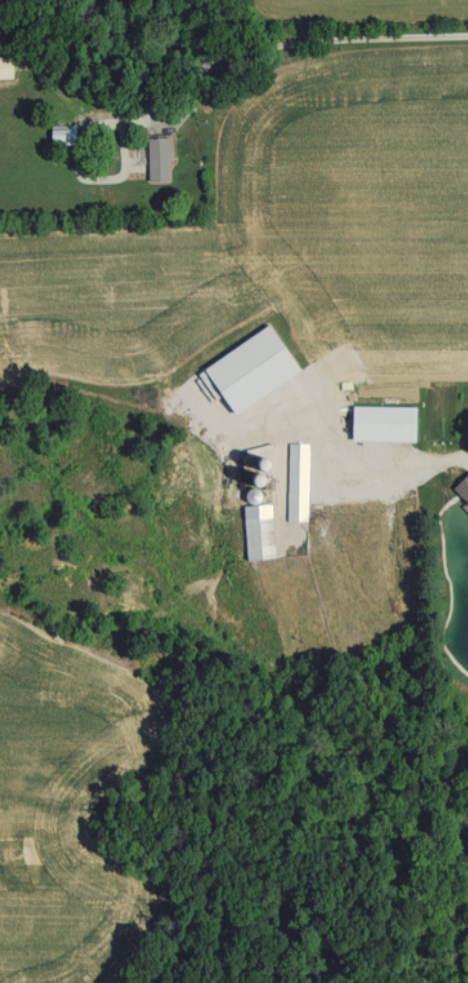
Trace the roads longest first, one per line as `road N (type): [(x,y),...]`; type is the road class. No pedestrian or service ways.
road 1 (residential): [(467,37),(231,49),(207,67),(175,123)]

